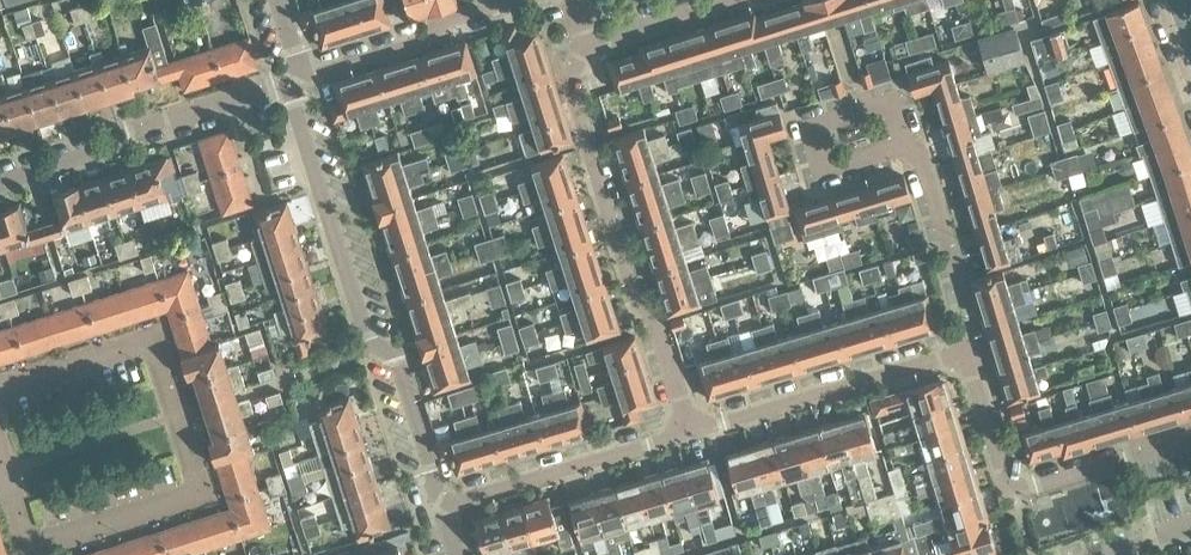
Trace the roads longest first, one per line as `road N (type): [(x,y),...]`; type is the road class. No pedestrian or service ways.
road 1 (residential): [(441,505),(398,363),(368,336),(288,81)]
road 2 (residential): [(157,339),(205,491),(27,543),(1,470)]
road 3 (residential): [(695,432),(655,317),(639,305),(567,80),(587,44)]
road 4 (residential): [(0,183),(109,149),(126,129),(288,81)]
road 5 (residential): [(695,432),(974,343)]
road 6 (residential): [(441,505),(695,432)]
road 7 (residential): [(288,81),(434,37),(444,19),(506,0)]
road 8 (residential): [(974,343),(925,162),(904,146)]
road 9 (residential): [(904,146),(825,169),(812,124),(893,101)]
road 10 (residential): [(1019,492),(1190,435)]
road 11 (residential): [(0,384),(157,339)]
road 12 (residential): [(1019,492),(1003,474),(973,375),(974,343)]
road 13 (residential): [(587,44),(725,0)]

